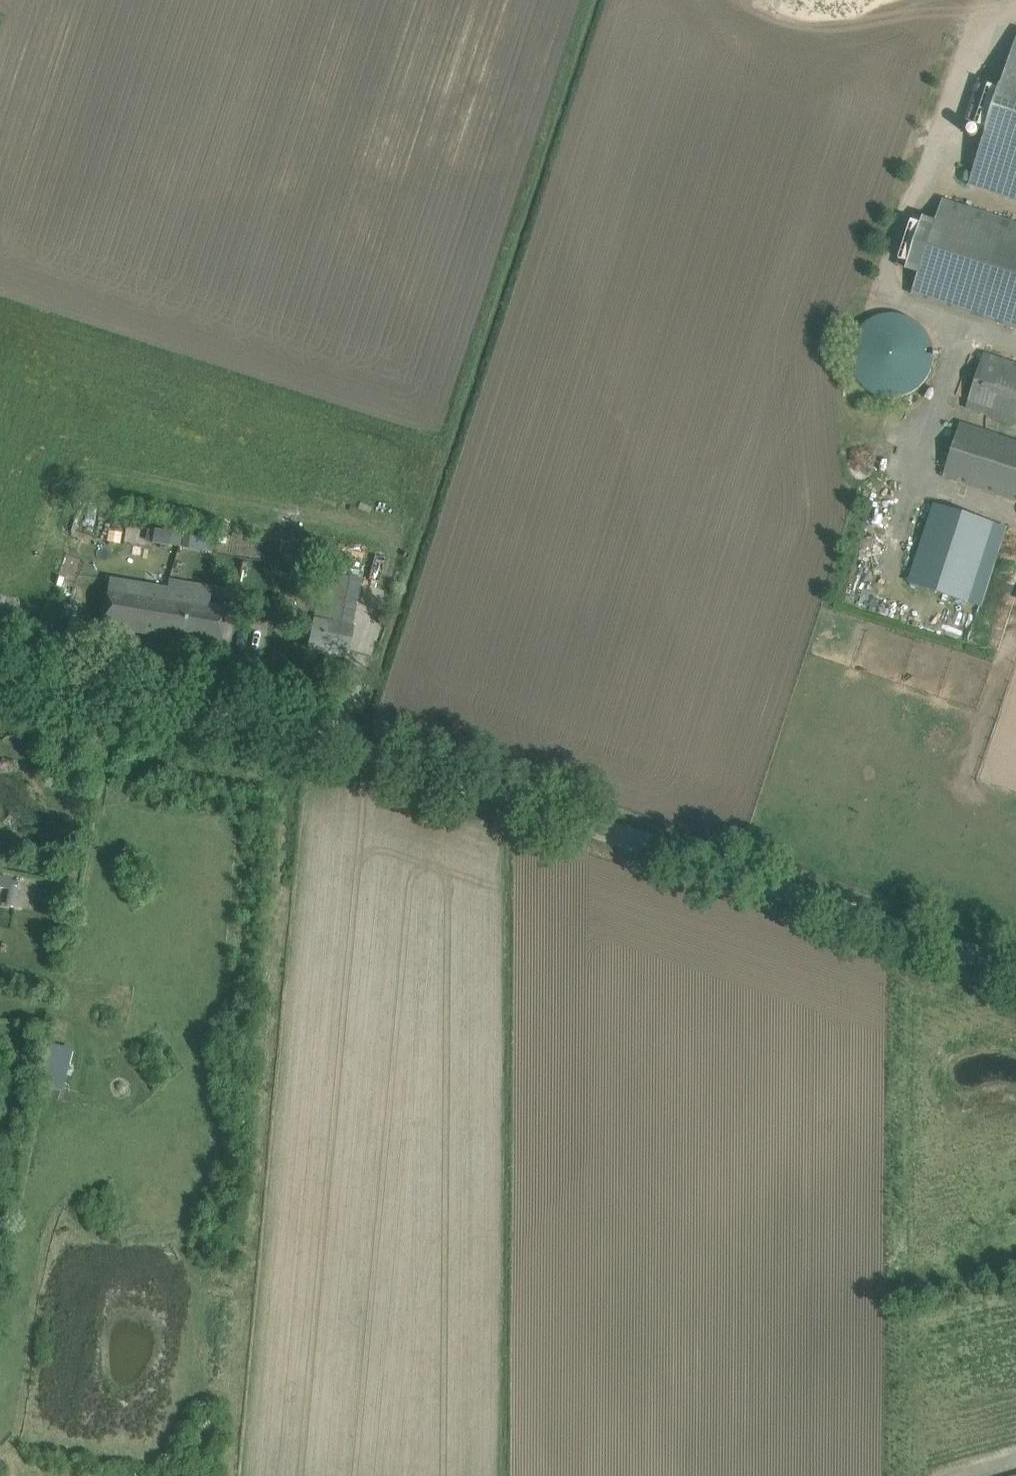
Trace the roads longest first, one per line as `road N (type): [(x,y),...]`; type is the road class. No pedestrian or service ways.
road 1 (unclassified): [(1015,970),(354,746),(0,684)]

